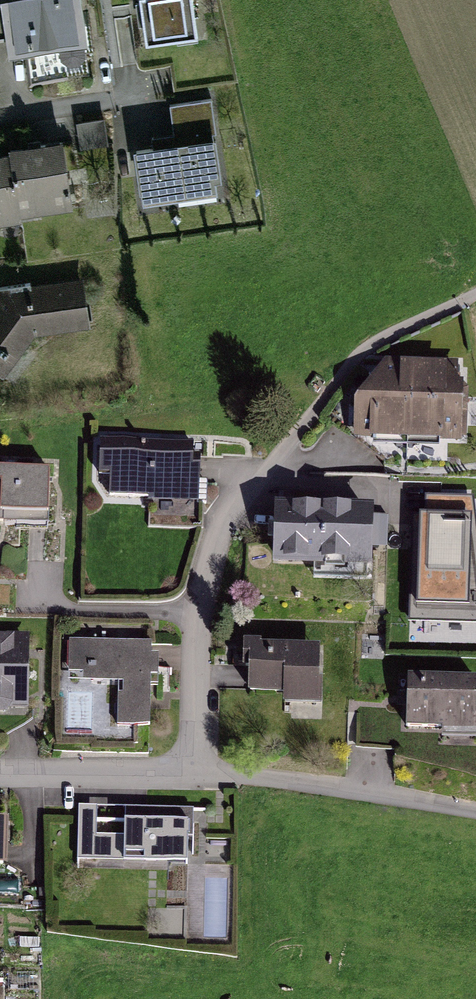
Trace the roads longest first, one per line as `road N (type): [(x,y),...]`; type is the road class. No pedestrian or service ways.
road 1 (residential): [(188,774),(198,614),(221,527),(267,461)]
road 2 (track): [(267,461),(377,343),(475,297)]
road 3 (residential): [(445,807),(188,774)]
road 4 (residential): [(188,774),(0,775)]

